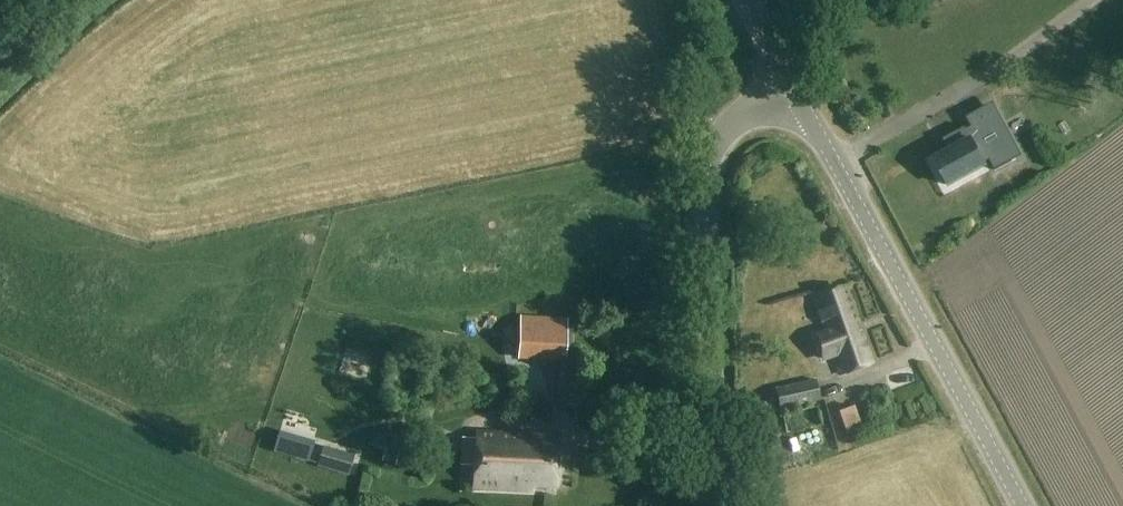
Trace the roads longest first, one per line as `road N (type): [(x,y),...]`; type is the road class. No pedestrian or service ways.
road 1 (tertiary): [(1023,505),(794,96)]
road 2 (tertiary): [(717,505),(706,199),(730,130),(794,96)]

